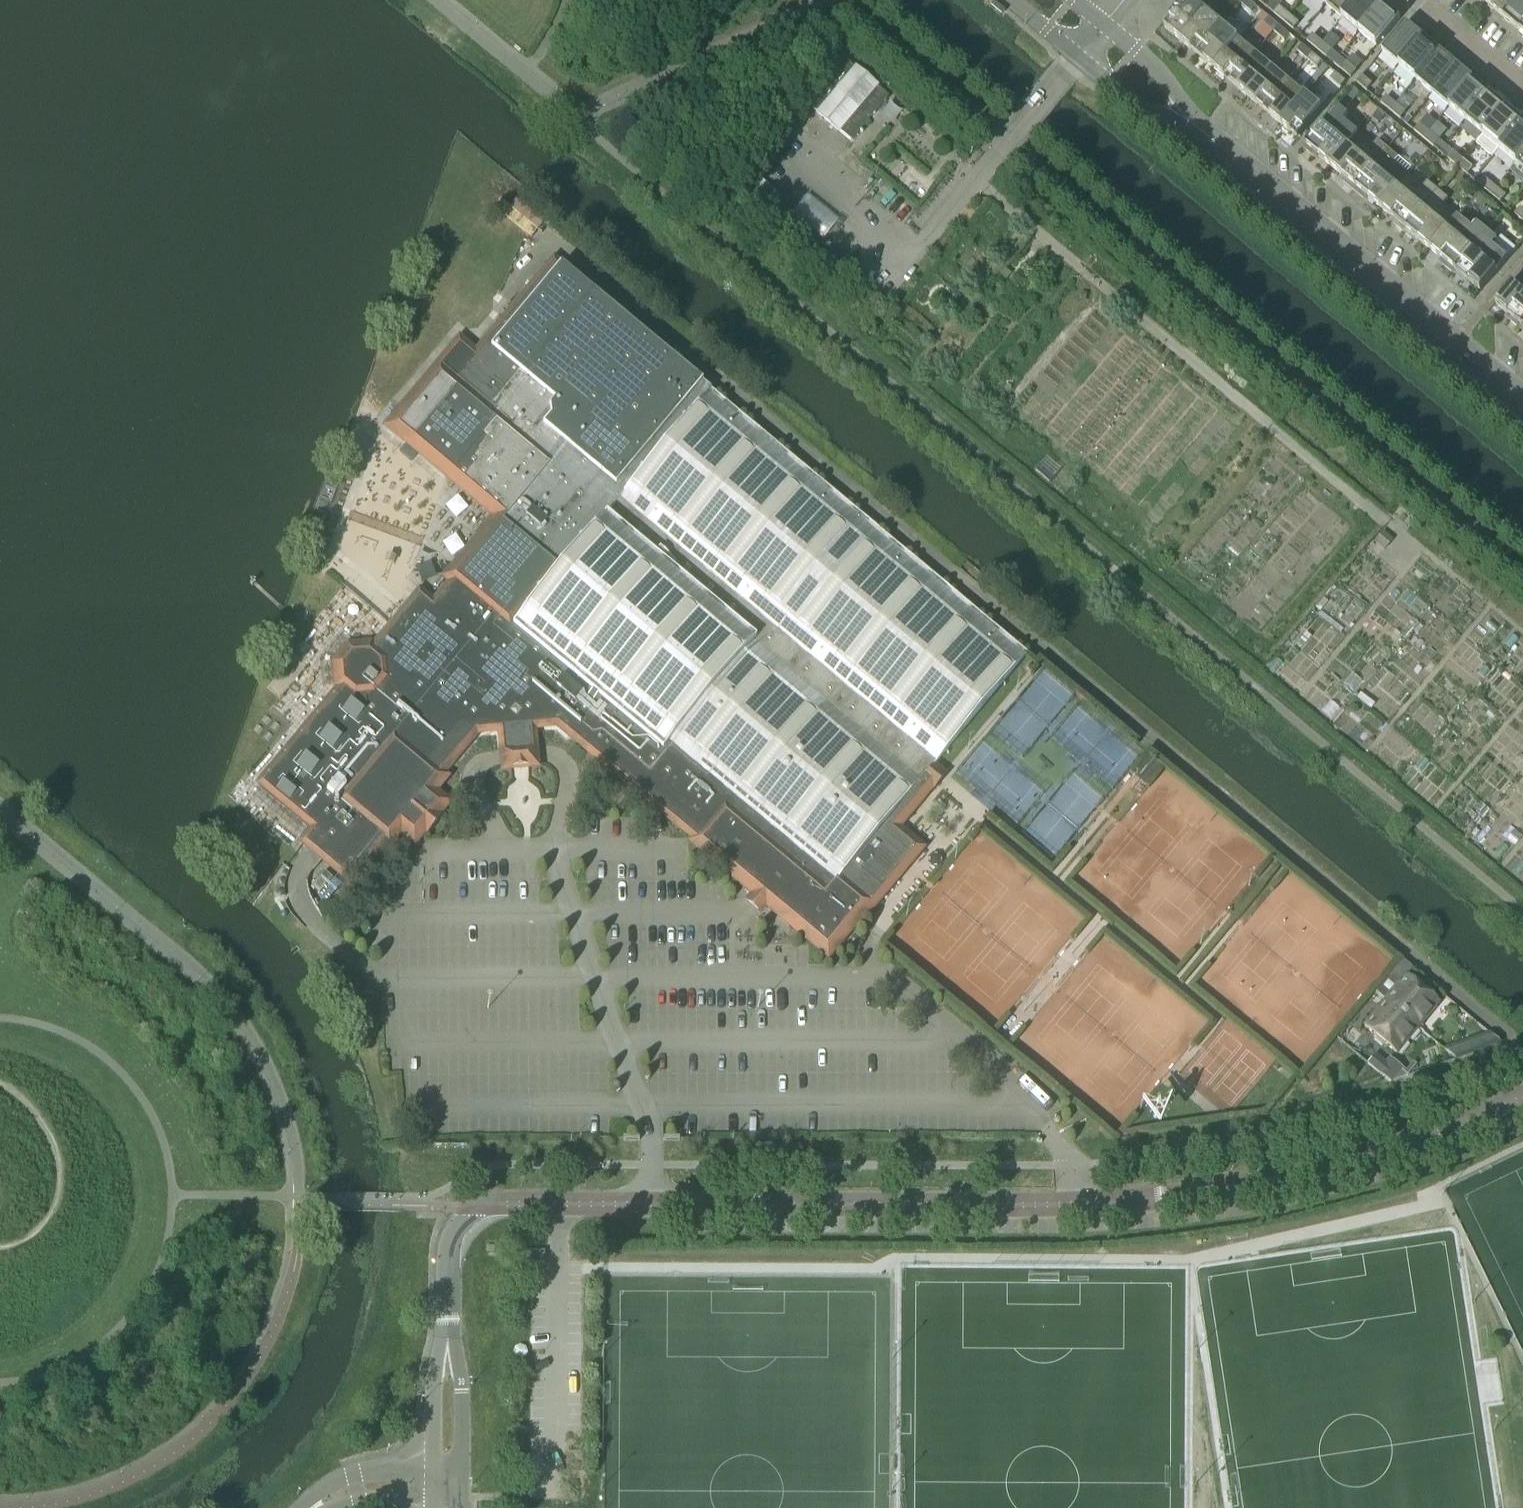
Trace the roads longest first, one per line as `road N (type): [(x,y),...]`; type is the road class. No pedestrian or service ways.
road 1 (unclassified): [(445,1271),(456,1223),(482,1203),(1072,1203),(1192,1193),(1398,1146),(1522,1096)]
road 2 (tertiary): [(1522,400),(1197,129)]
road 3 (unclassified): [(463,1464),(464,1388),(445,1271)]
road 4 (unclassified): [(445,1271),(431,1464)]
road 5 (tertiary): [(431,1464),(370,1469),(294,1507)]
road 6 (tertiary): [(1197,129),(1176,92),(1104,25)]
road 7 (tertiary): [(1077,57),(1197,129)]
road 8 (residential): [(1418,0),(1522,89)]

